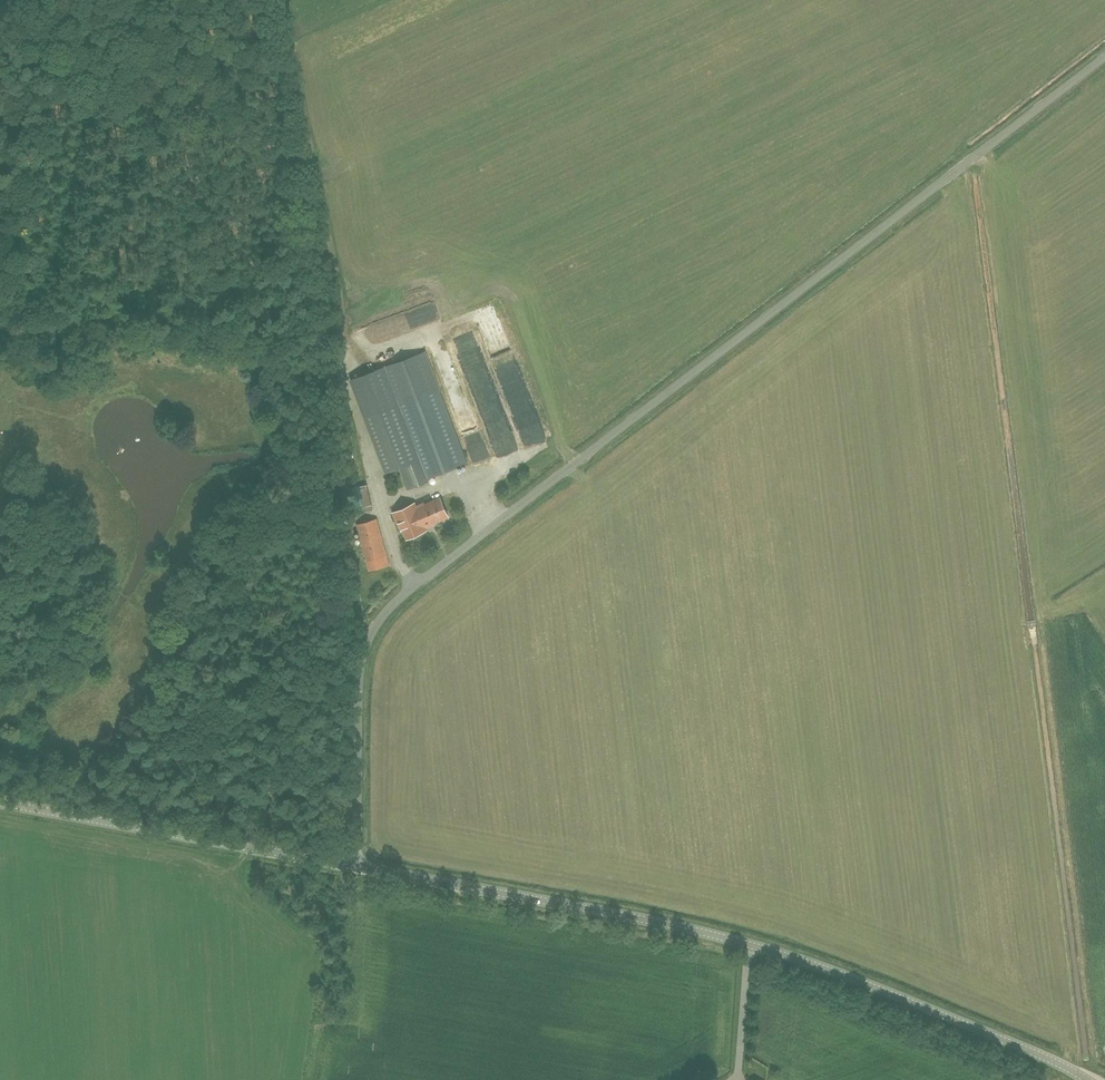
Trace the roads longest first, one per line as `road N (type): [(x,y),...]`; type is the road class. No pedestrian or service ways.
road 1 (unclassified): [(351,864),(370,638),(393,603),(1104,45)]
road 2 (tertiary): [(1086,1079),(995,1032),(744,936),(351,864)]
road 3 (tertiary): [(351,864),(0,803)]

